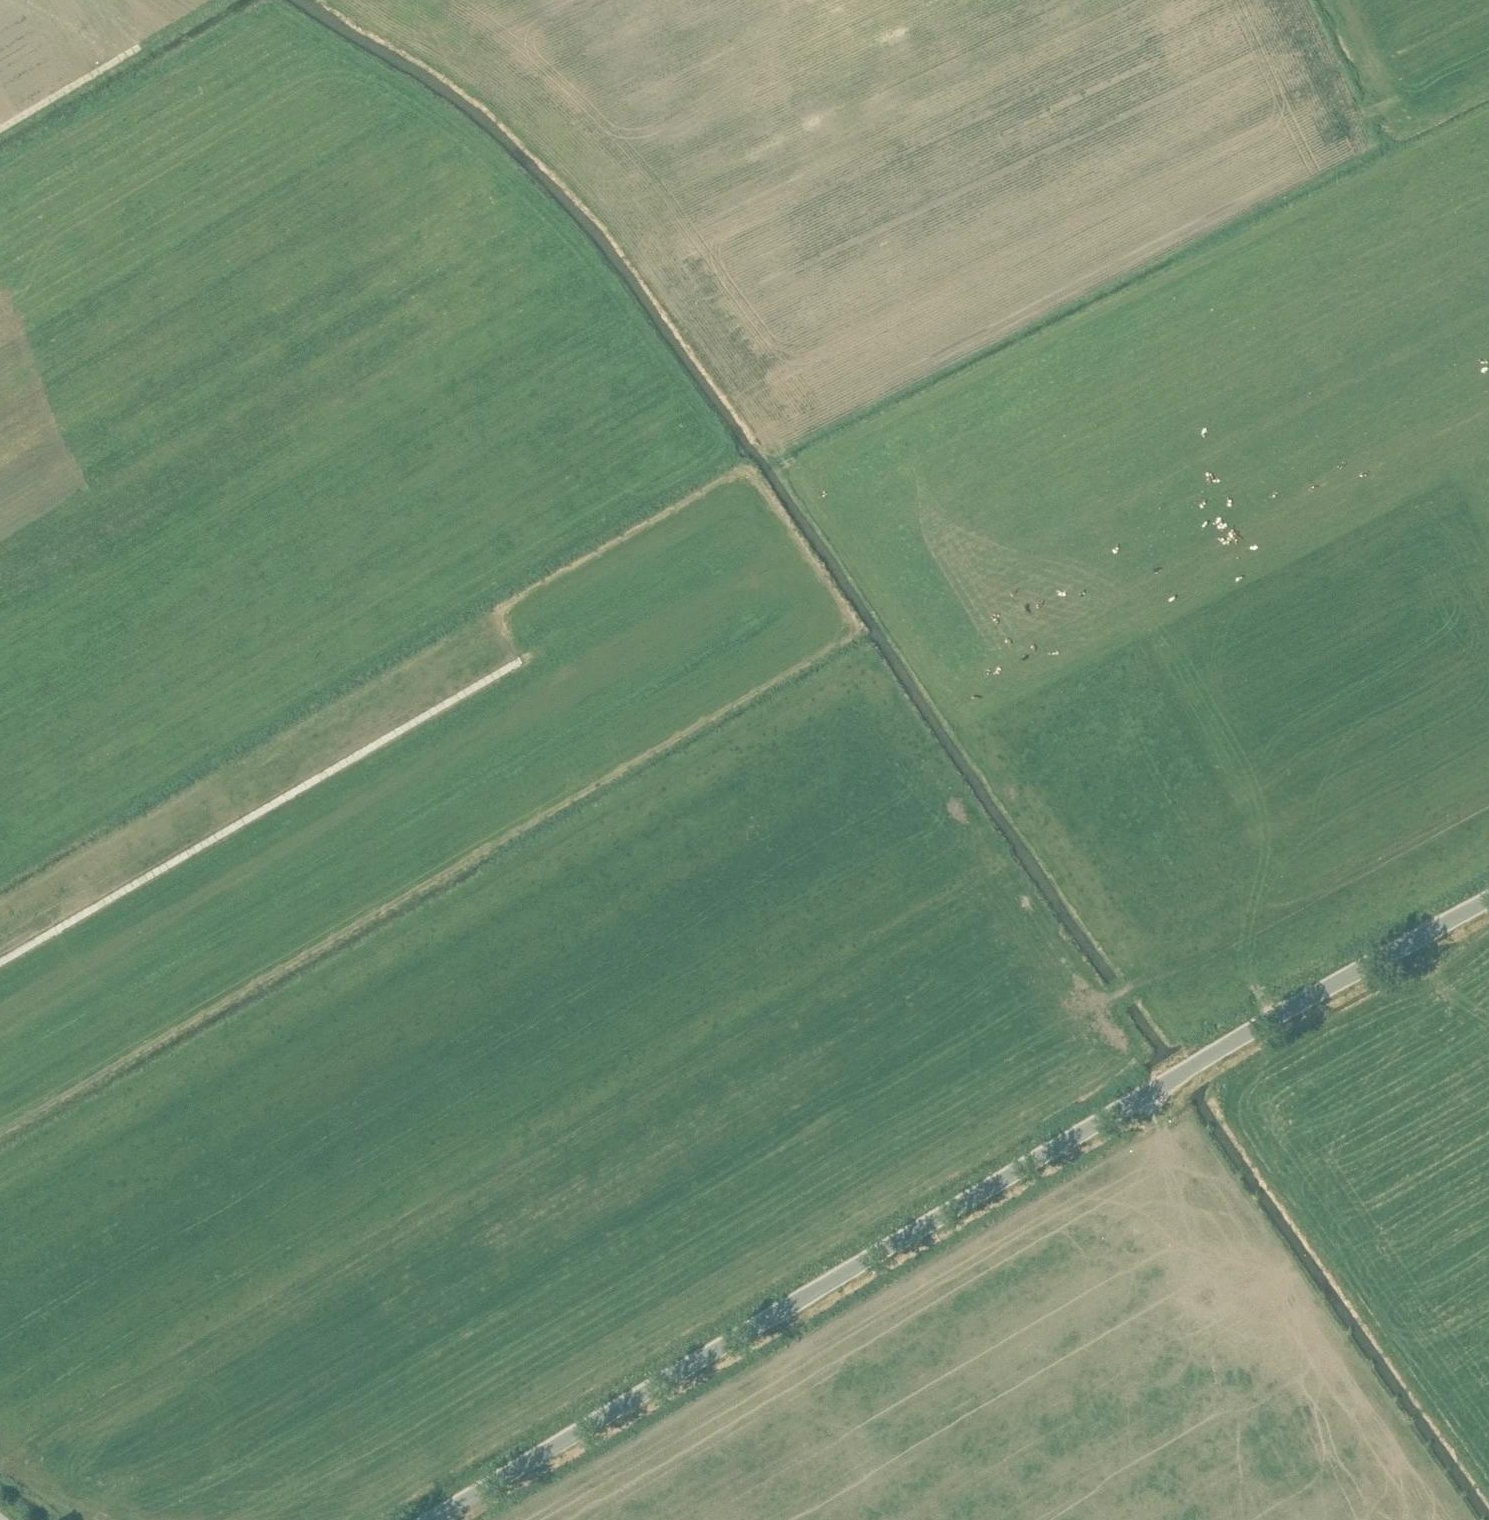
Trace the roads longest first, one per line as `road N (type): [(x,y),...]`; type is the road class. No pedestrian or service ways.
road 1 (unclassified): [(431,1519),(1488,906)]

